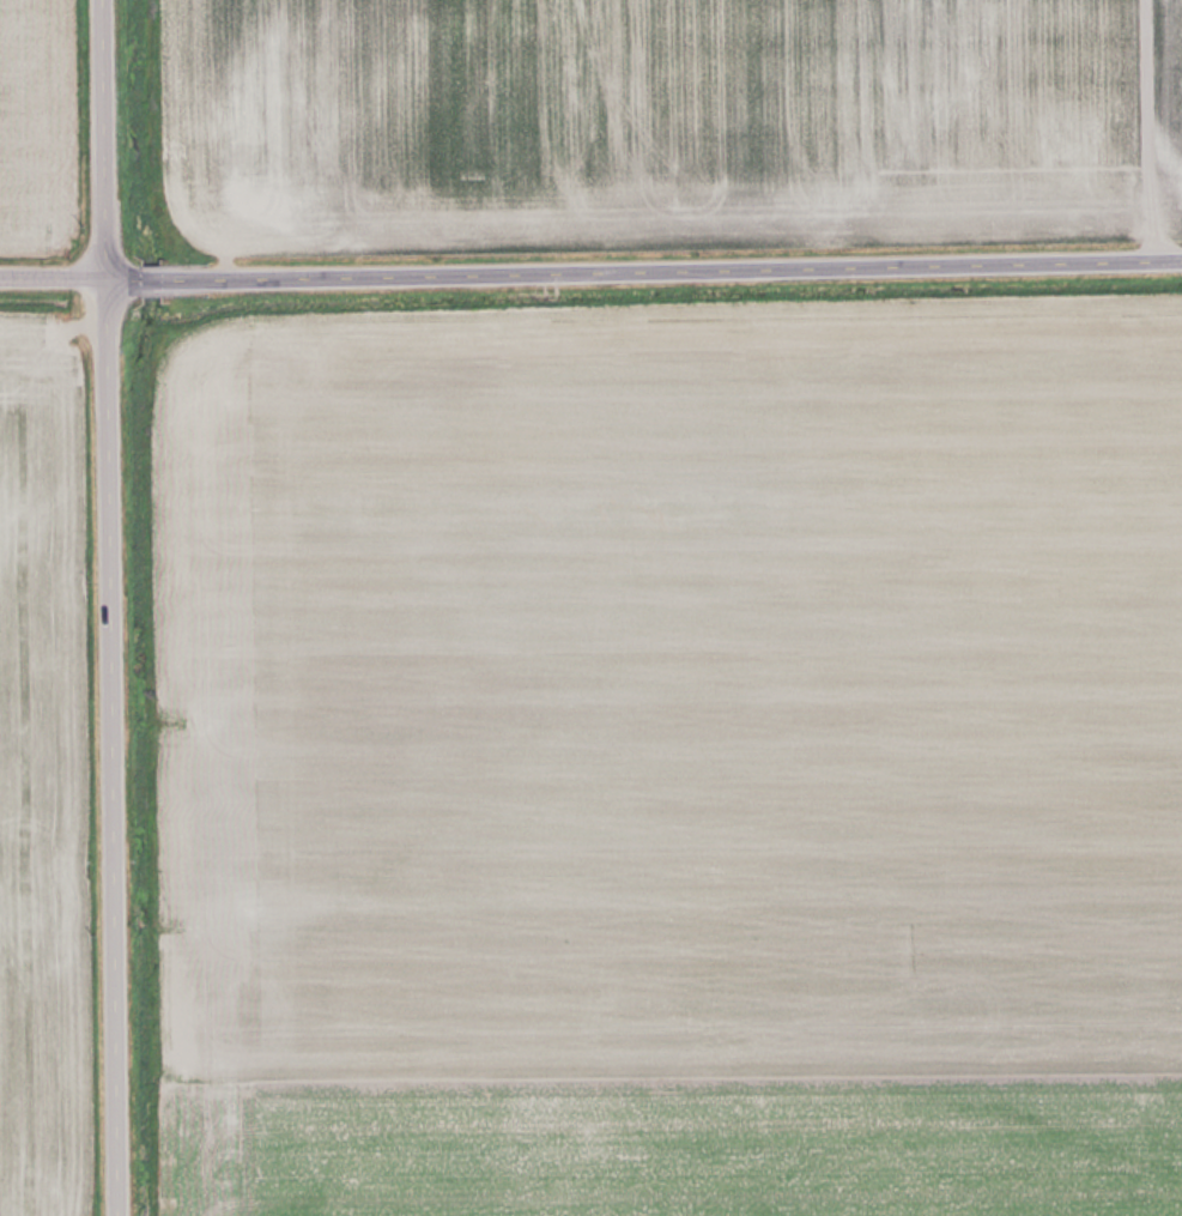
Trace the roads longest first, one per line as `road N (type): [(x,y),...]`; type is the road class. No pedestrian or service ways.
road 1 (residential): [(1181,268),(0,287)]
road 2 (residential): [(128,1215),(117,288)]
road 3 (residential): [(117,288),(114,0)]

